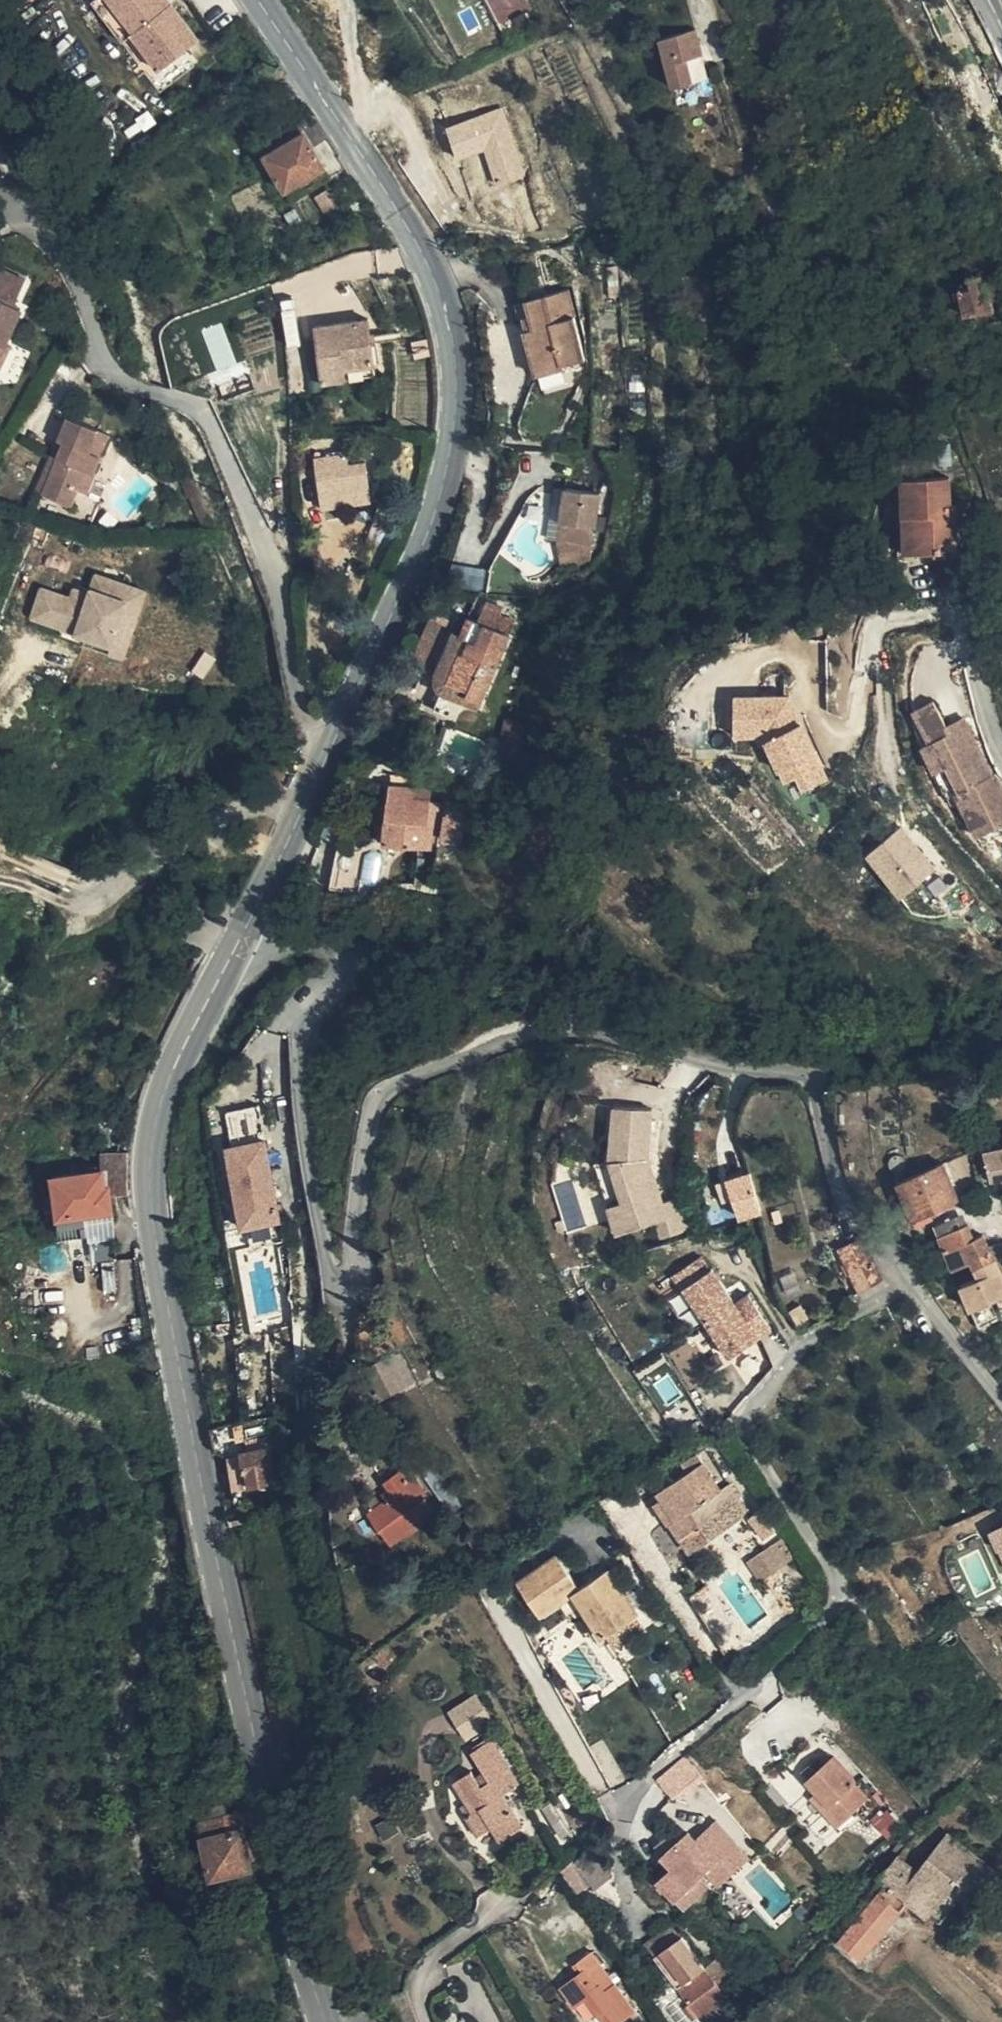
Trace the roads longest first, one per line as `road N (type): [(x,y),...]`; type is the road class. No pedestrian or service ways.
road 1 (residential): [(915,1280),(860,1188),(832,1100),(805,1070),(584,1030),(528,1034),(384,1089),(355,1212),(356,1270),(339,1284),(301,1060),(306,1018),(351,958),(338,942),(242,931)]
road 2 (tertiary): [(327,2021),(288,1885),(153,1215),(152,1152),(166,1090),(242,931)]
road 3 (residential): [(647,1924),(623,1864),(625,1816),(638,1782),(763,1681),(826,1621),(840,1594),(832,1560),(751,1437),(750,1414),(803,1345),(915,1280)]
road 4 (tertiary): [(330,742),(439,516),(457,407),(457,349),(415,231),(266,0)]
road 5 (residential): [(330,742),(305,708),(275,577),(228,457),(193,400),(145,388),(118,372),(76,272),(14,182)]
road 6 (tertiary): [(242,931),(330,742)]
road 7 (residential): [(1001,1394),(915,1280)]
road 8 (track): [(129,876),(112,895),(87,901),(0,876)]

